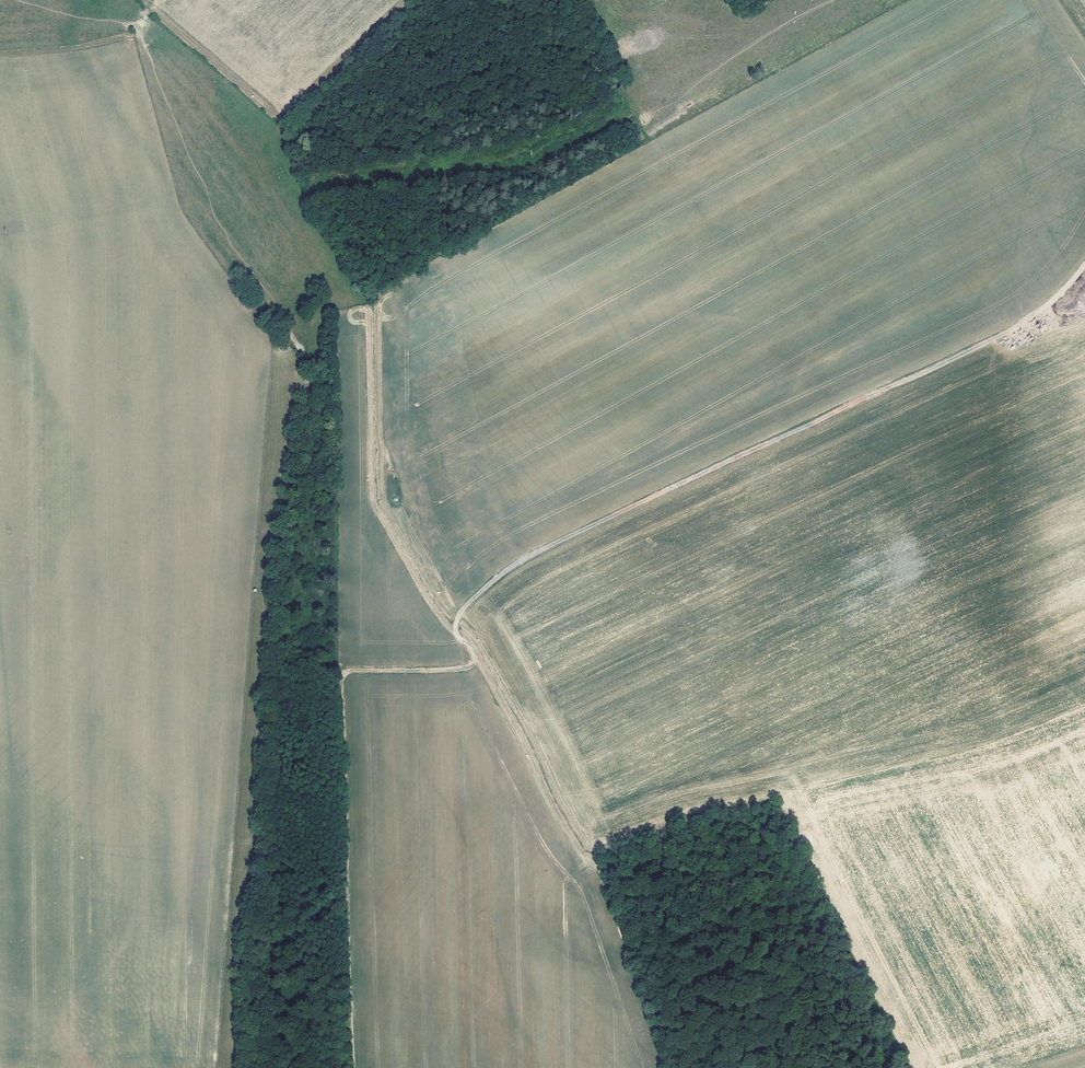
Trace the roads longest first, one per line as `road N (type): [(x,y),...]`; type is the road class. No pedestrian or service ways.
road 1 (track): [(1084,265),(1013,330),(524,557),(458,613),(458,633),(474,658),(463,669),(347,672),(352,1067)]

